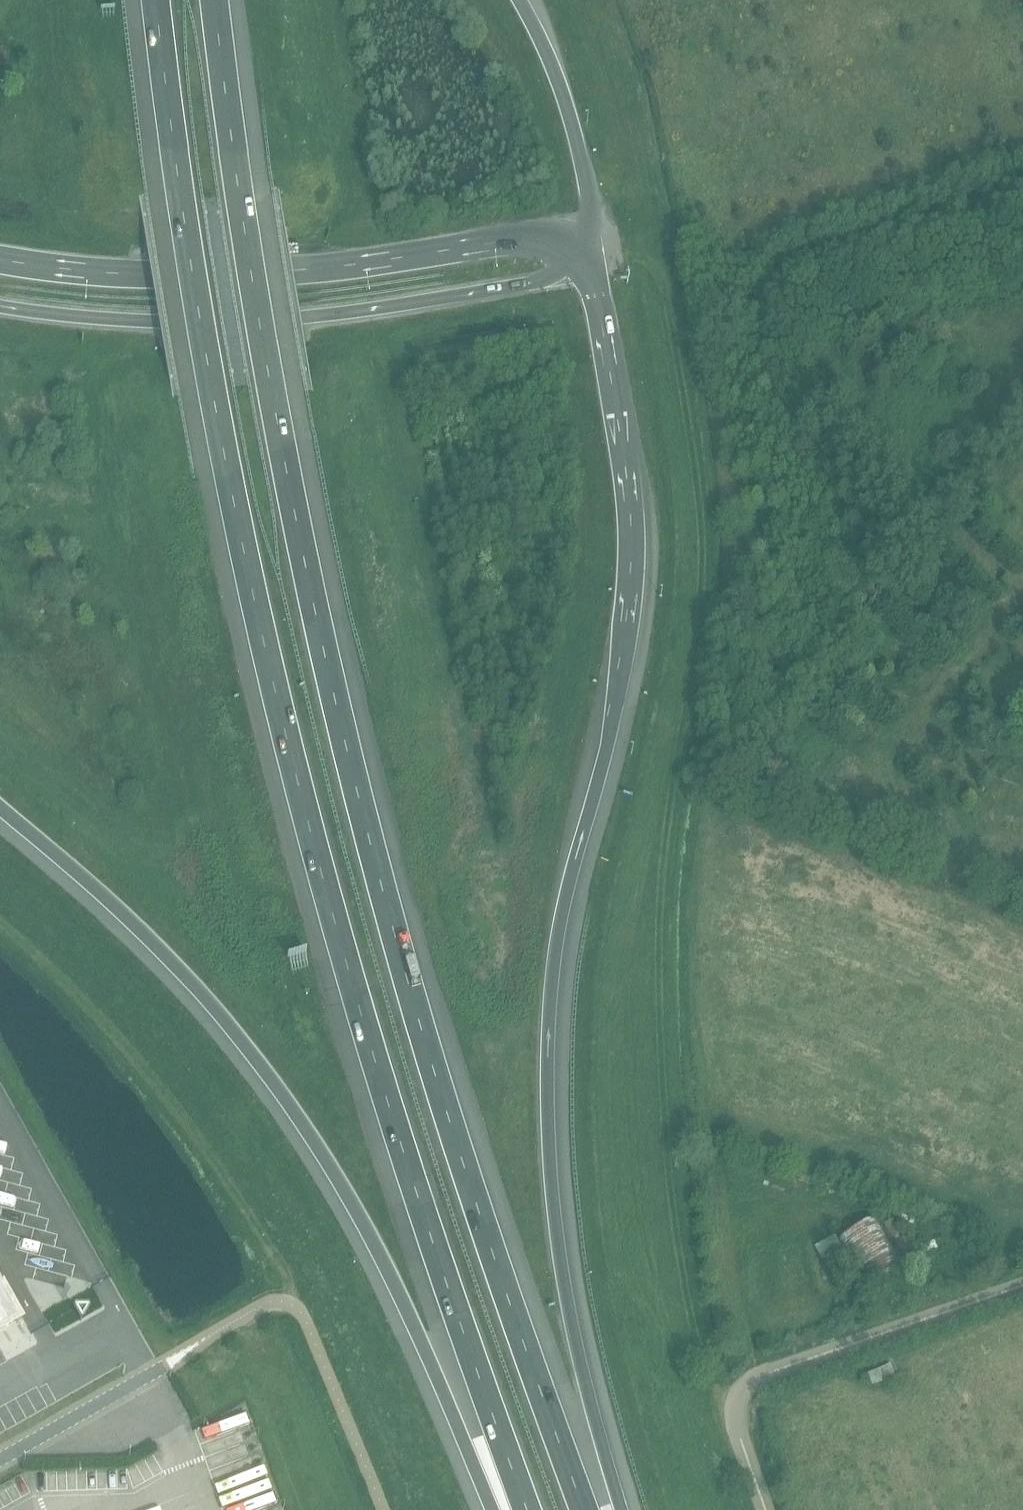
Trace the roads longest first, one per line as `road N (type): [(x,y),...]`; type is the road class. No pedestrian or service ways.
road 1 (motorway): [(584,1509),(431,1074),(370,847),(309,590),(212,0)]
road 2 (motorway): [(156,0),(237,510),(322,872),(384,1088),(529,1509)]
road 3 (motorway): [(617,1509),(554,1245),(544,1095),(556,950),(620,685),(634,580),(630,491),(592,248)]
road 4 (motorway): [(0,805),(100,894),(269,1078),(365,1227),(490,1509)]
road 5 (primary): [(0,305),(126,320),(237,323),(332,314),(531,283),(592,248)]
road 6 (primary): [(592,248),(543,236),(233,273),(0,259)]
road 7 (unclassified): [(761,1509),(733,1425),(747,1388),(1022,1288)]
road 8 (motorway): [(592,248),(558,82),(521,0)]
road 9 (unclassified): [(0,1458),(159,1369)]

